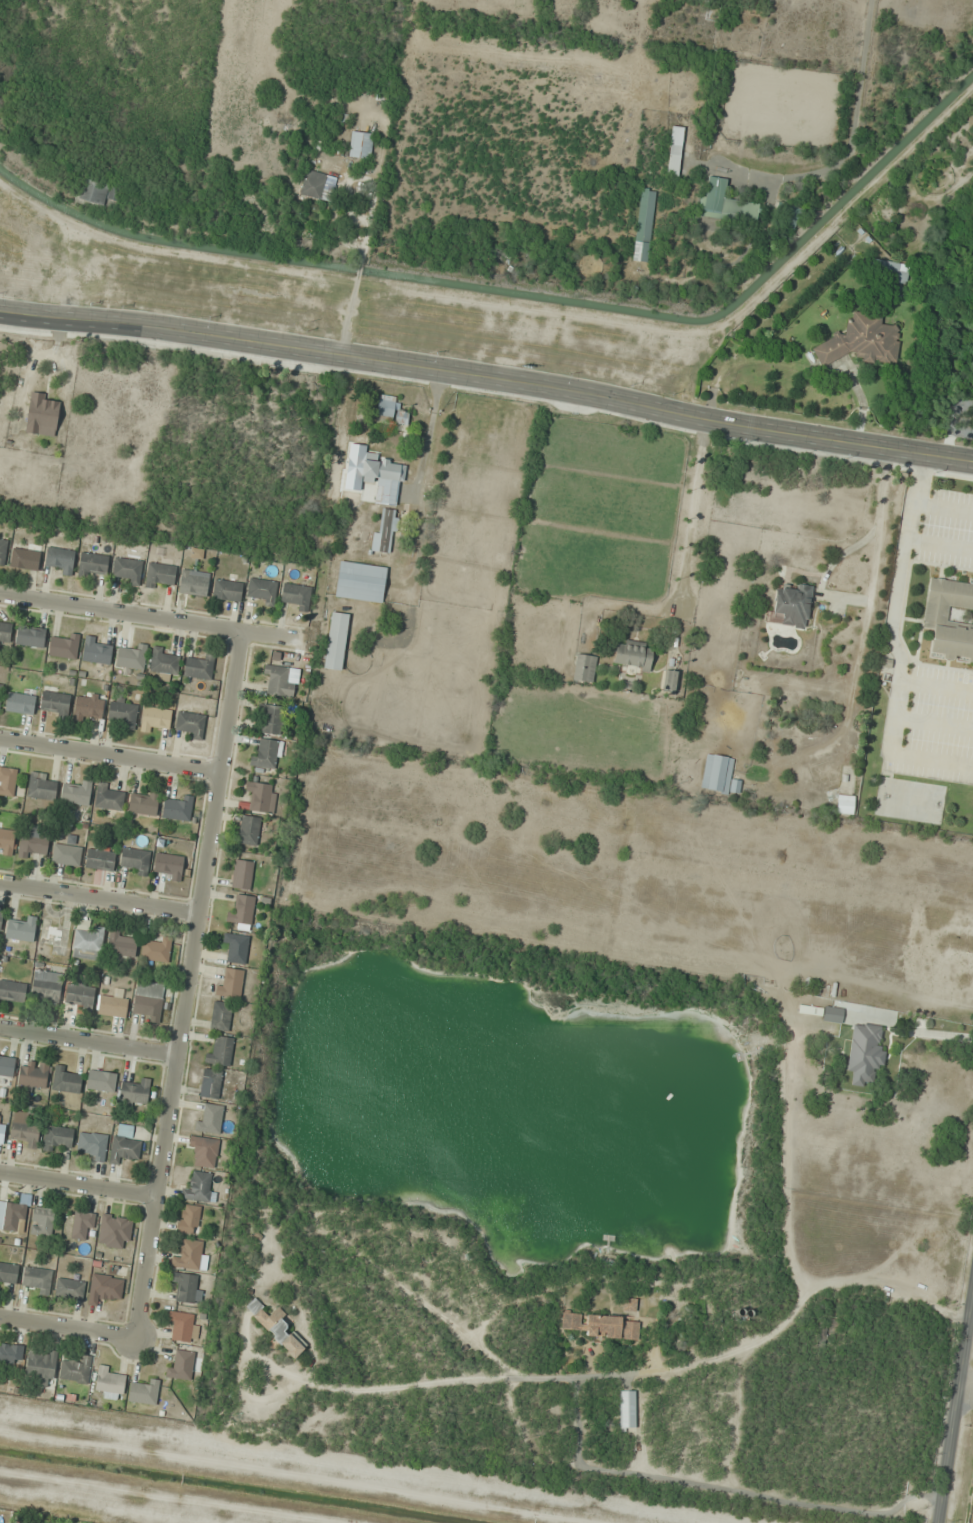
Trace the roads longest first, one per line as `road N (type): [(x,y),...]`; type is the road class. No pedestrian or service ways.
road 1 (secondary): [(0,310),(120,320),(553,386),(711,421),(972,460)]
road 2 (residential): [(245,632),(137,1338)]
road 3 (residential): [(0,594),(303,641)]
road 4 (residential): [(0,738),(223,772)]
road 5 (tertiary): [(972,1302),(940,1522)]
road 6 (residential): [(0,881),(201,913)]
road 7 (residential): [(0,1027),(180,1055)]
road 8 (residential): [(0,1172),(158,1196)]
road 9 (residential): [(137,1338),(0,1318)]

